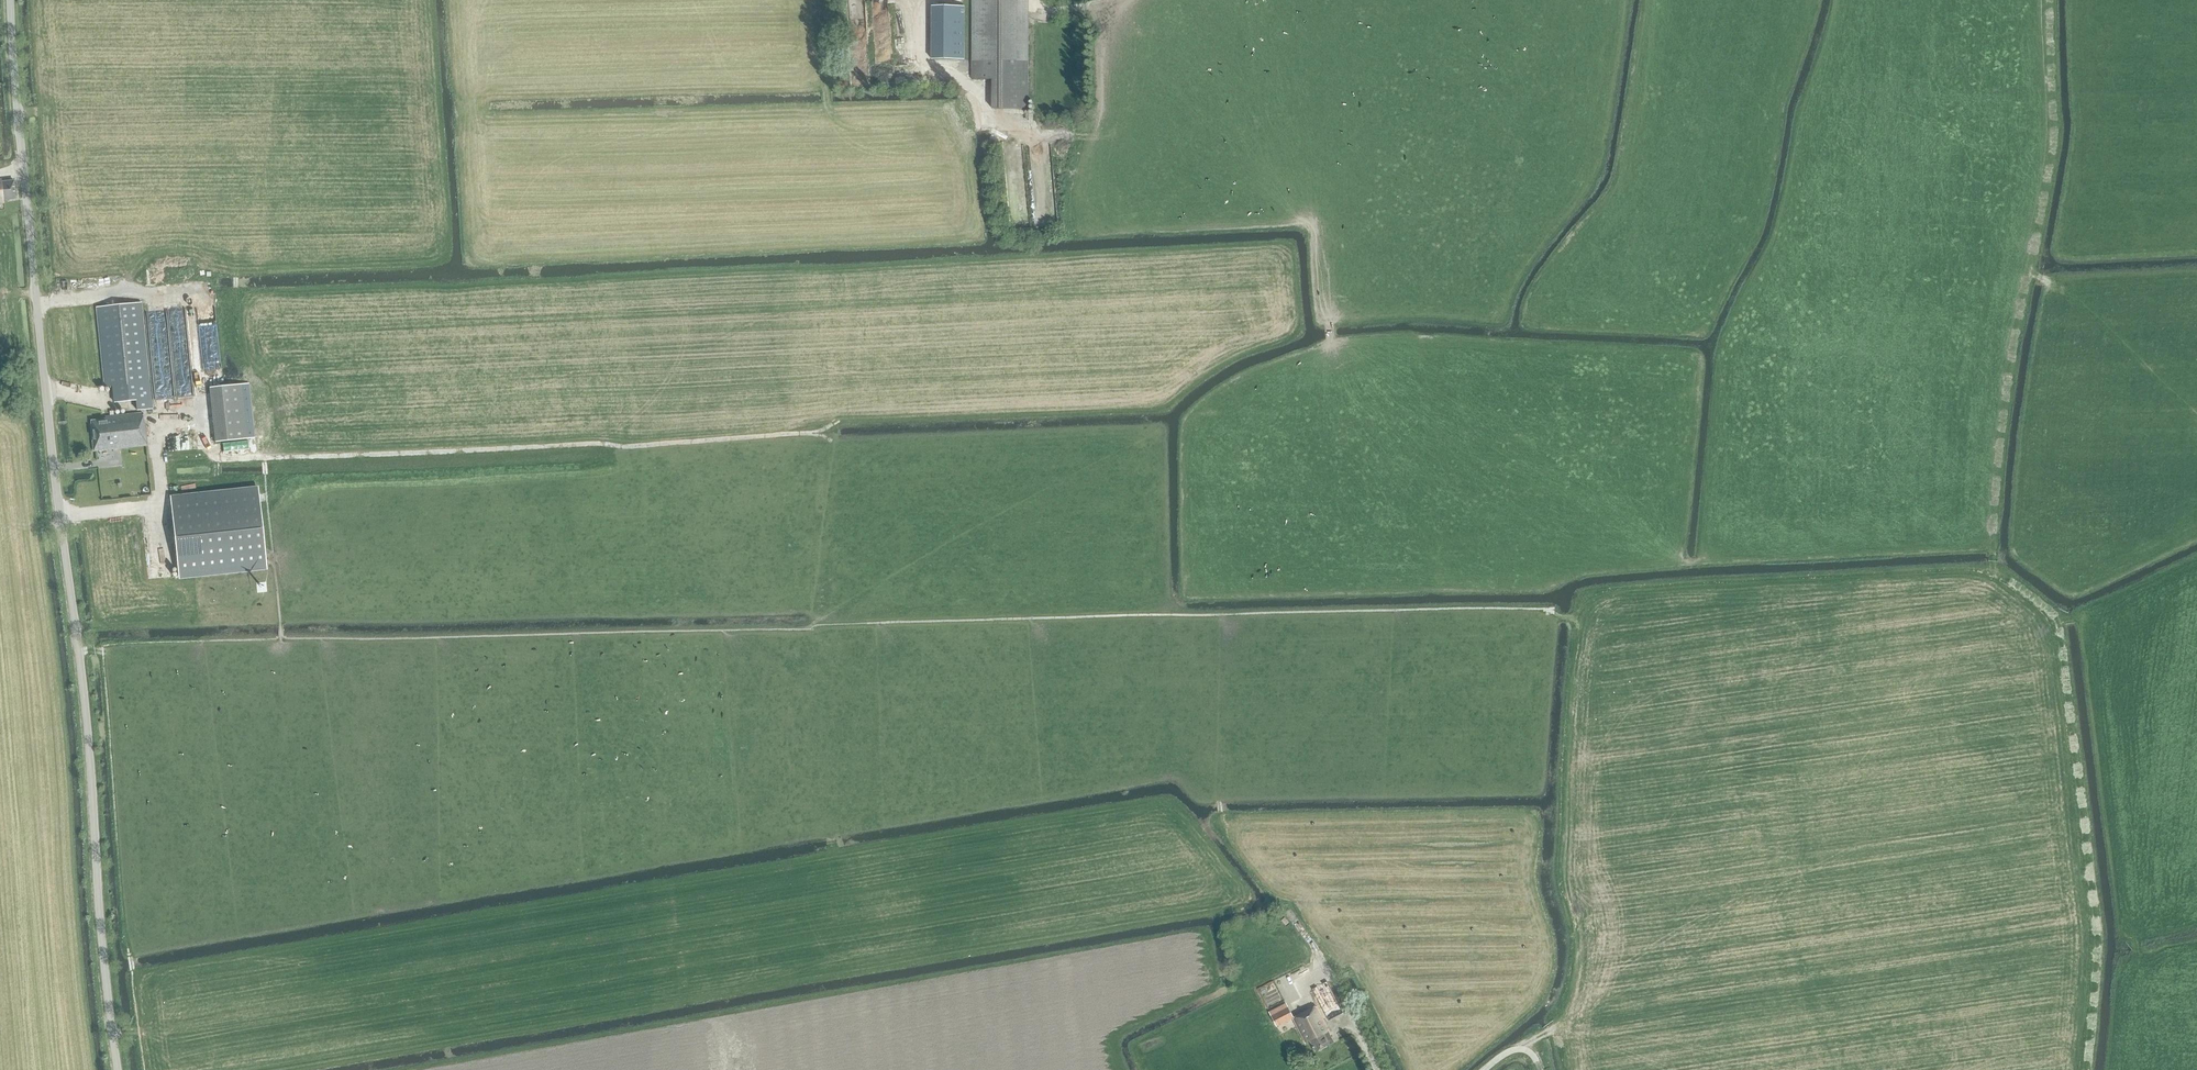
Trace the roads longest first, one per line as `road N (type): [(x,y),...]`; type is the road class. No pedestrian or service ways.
road 1 (unclassified): [(118,1069),(10,0)]
road 2 (track): [(197,422),(221,459),(818,434)]

